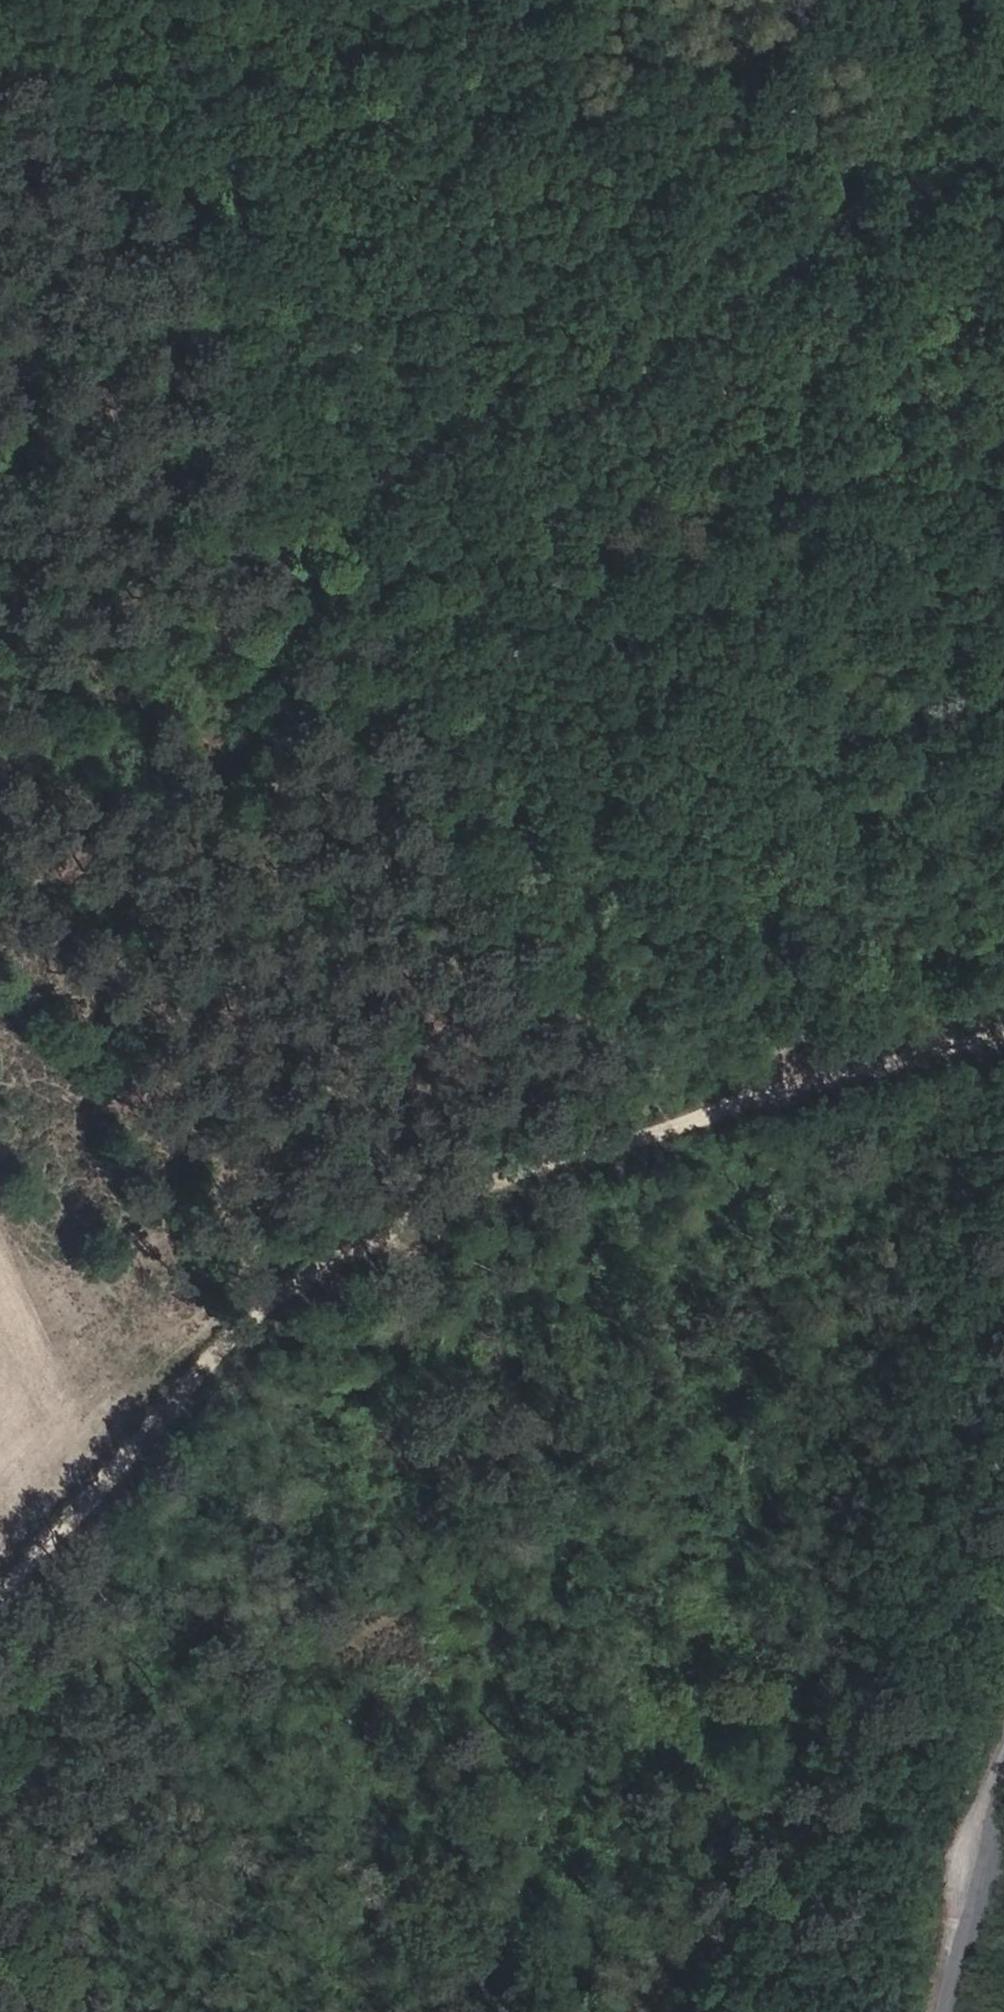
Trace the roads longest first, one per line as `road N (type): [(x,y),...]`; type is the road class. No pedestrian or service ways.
road 1 (unclassified): [(953,2011),(1003,1830)]

